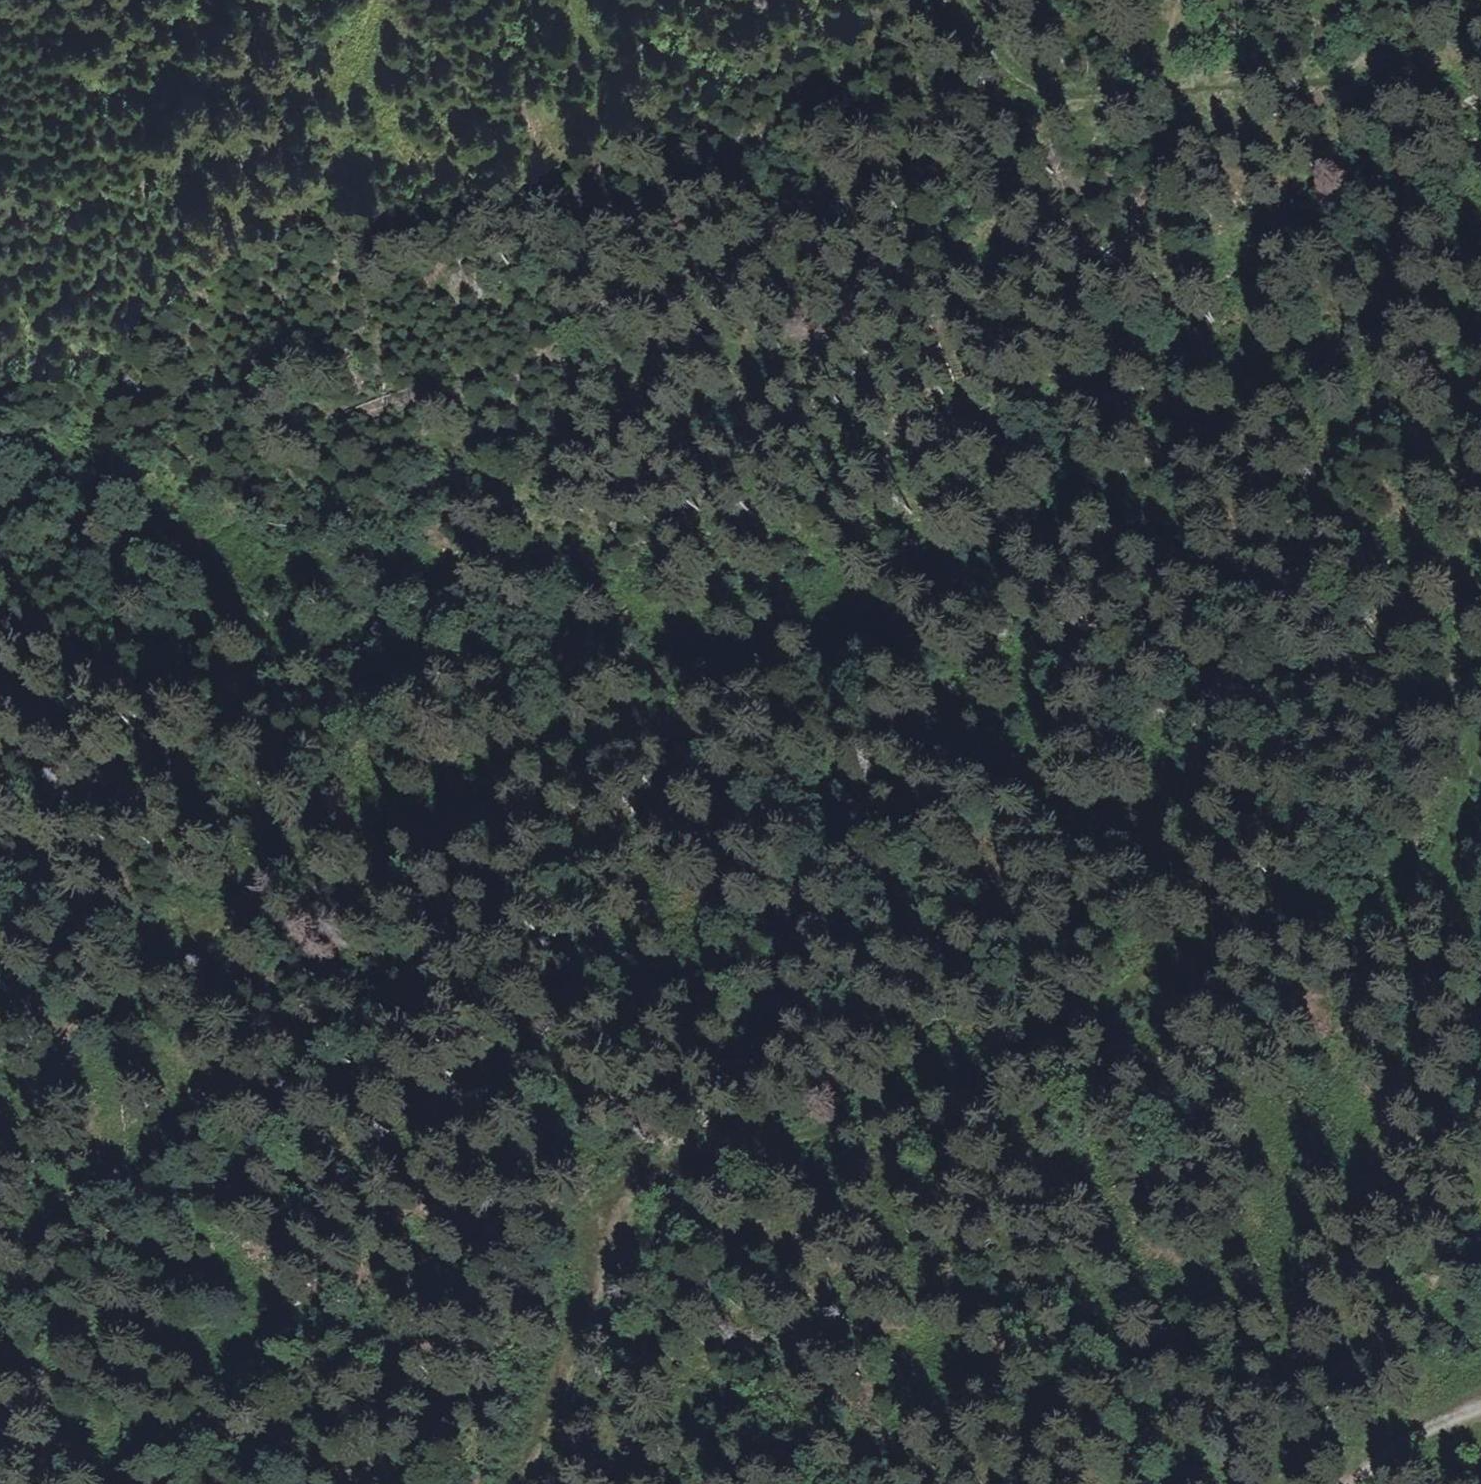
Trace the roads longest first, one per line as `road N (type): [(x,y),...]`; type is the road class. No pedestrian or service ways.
road 1 (track): [(517,1483),(615,1229),(649,1180),(688,1153),(788,1137),(890,1105),(1043,1039),(1139,978),(1411,848),(1475,777),(1480,781)]
road 2 (track): [(1348,1483),(1427,1425),(1480,1406)]

